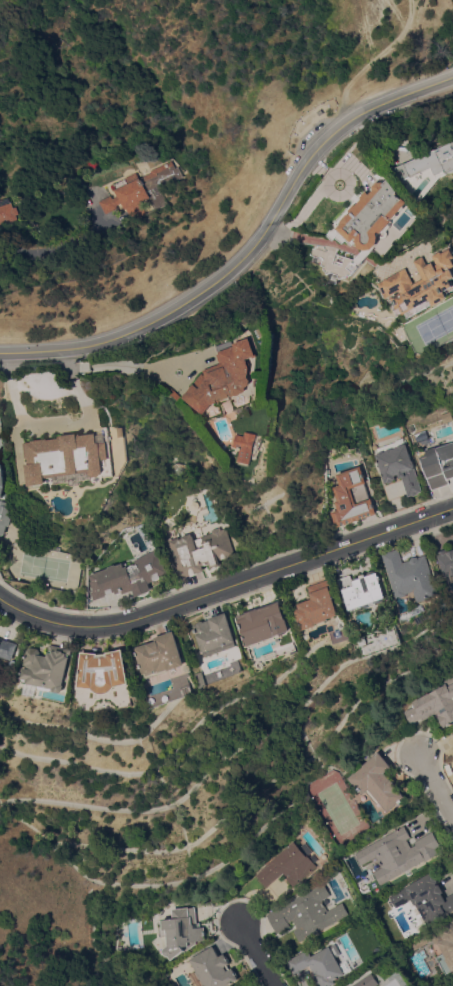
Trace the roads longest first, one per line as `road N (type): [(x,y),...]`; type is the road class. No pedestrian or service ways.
road 1 (secondary): [(452,78),(384,105),(324,148),(253,251),(212,286),(116,334),(0,353)]
road 2 (residential): [(452,510),(140,621),(61,625),(0,596)]

